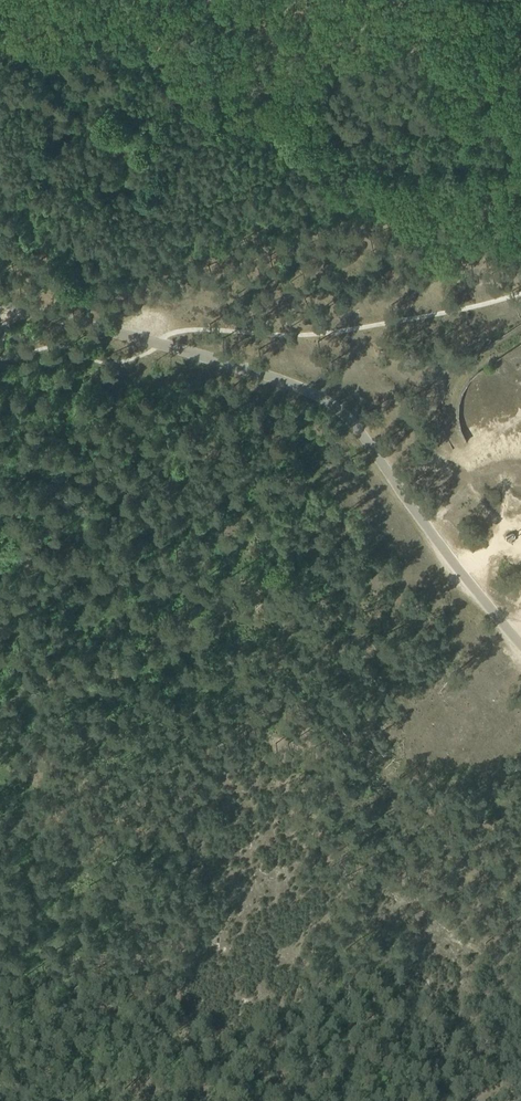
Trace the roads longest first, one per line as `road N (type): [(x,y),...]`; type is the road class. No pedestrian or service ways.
road 1 (unclassified): [(520,647),(343,414),(318,395),(0,302)]

